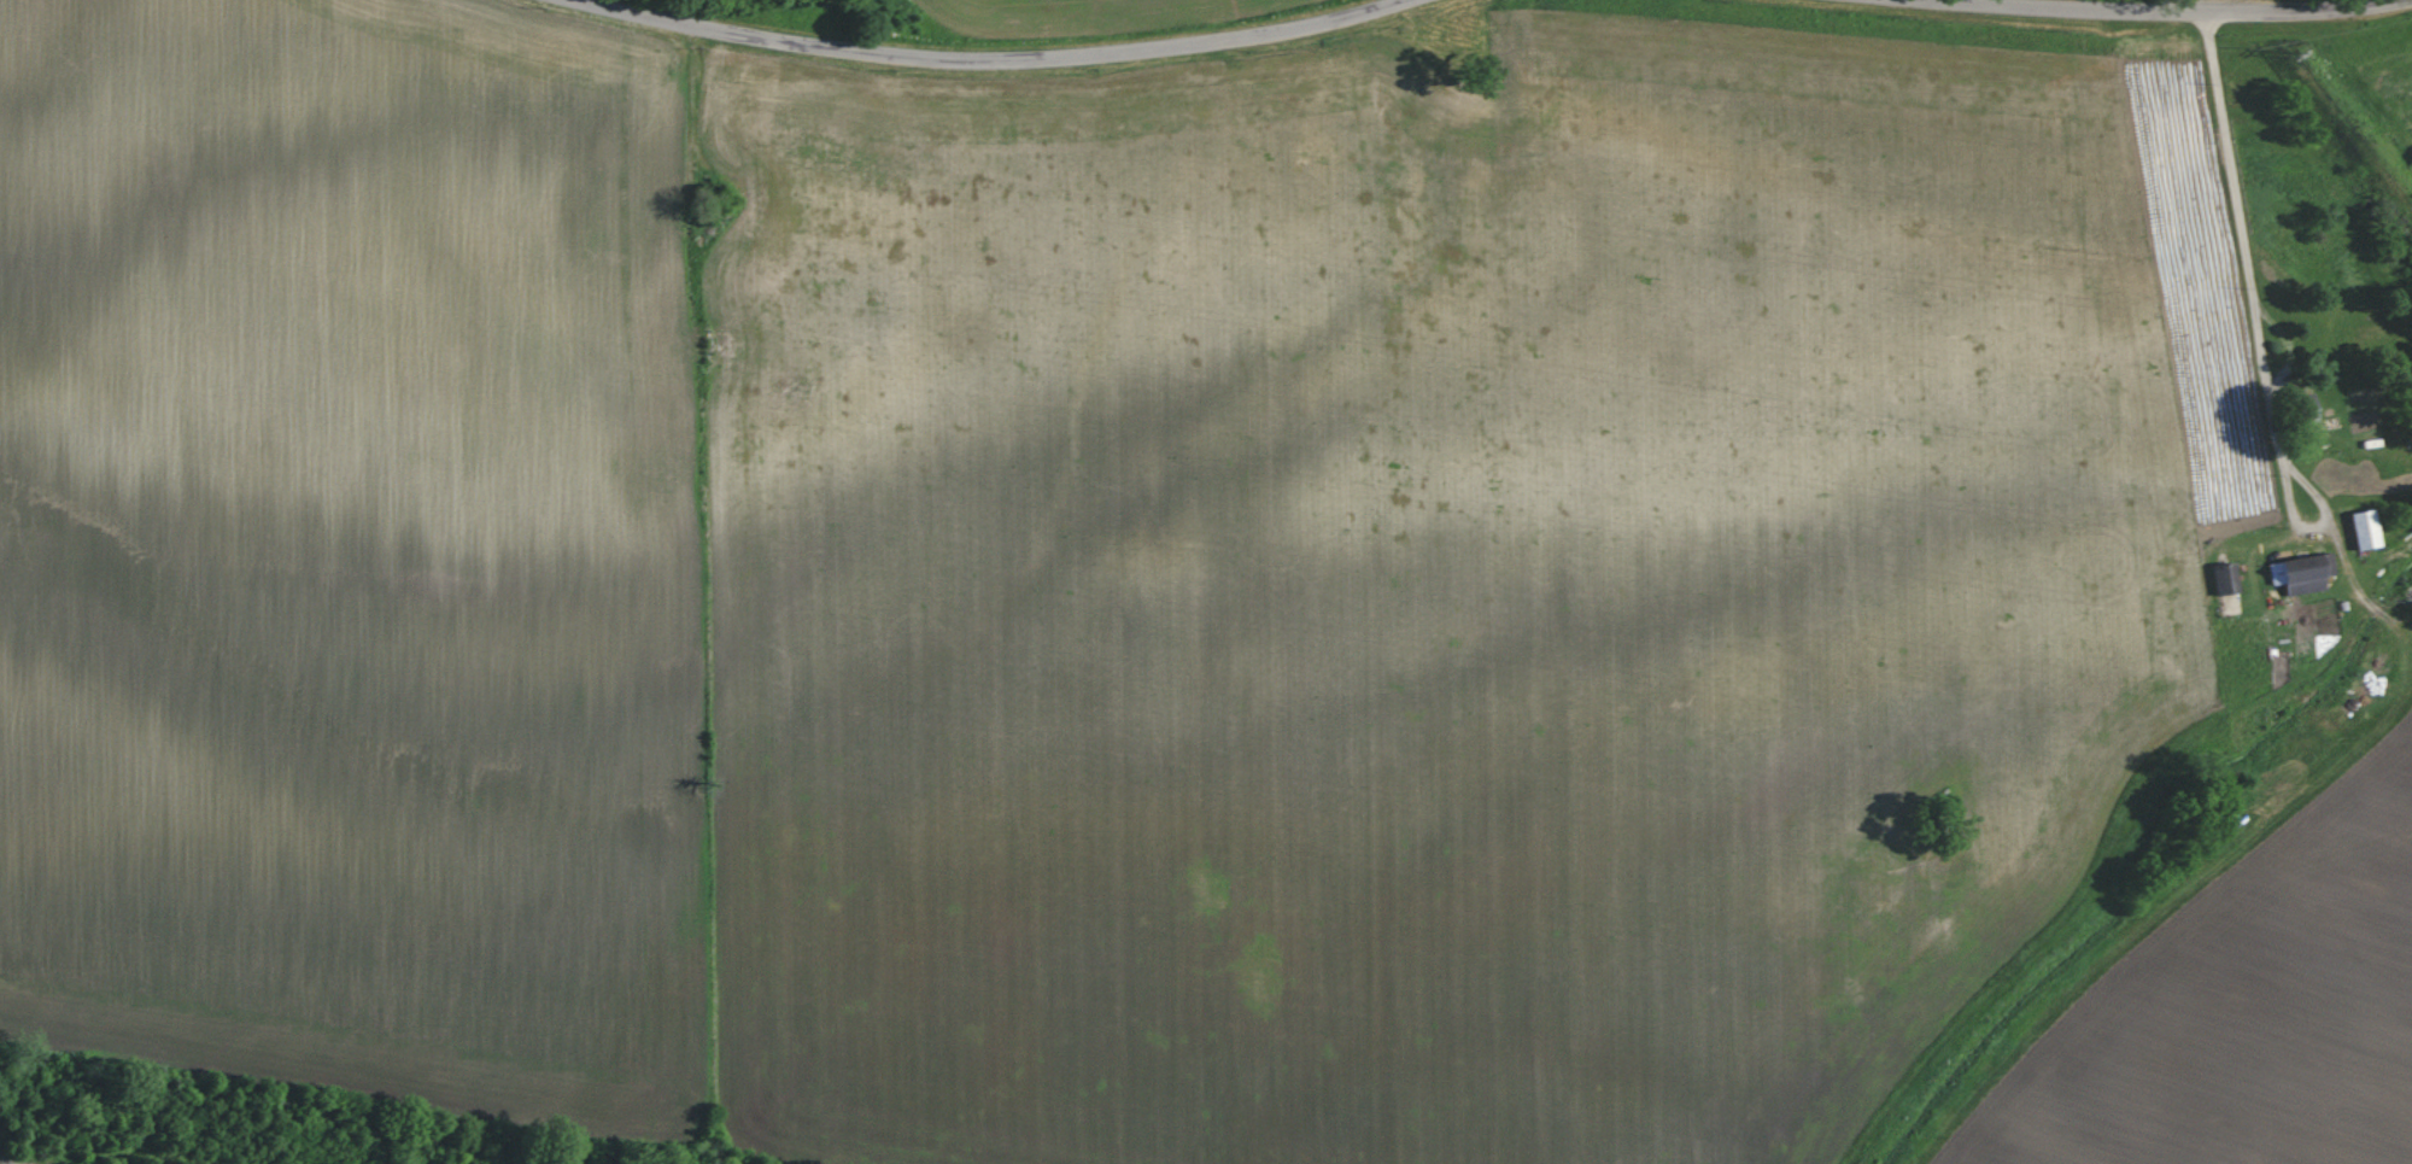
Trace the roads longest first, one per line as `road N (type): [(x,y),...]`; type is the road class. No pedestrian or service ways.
road 1 (residential): [(614,0),(837,43),(1024,52),(1237,35),(1387,0)]
road 2 (residential): [(2007,0),(2324,0)]

